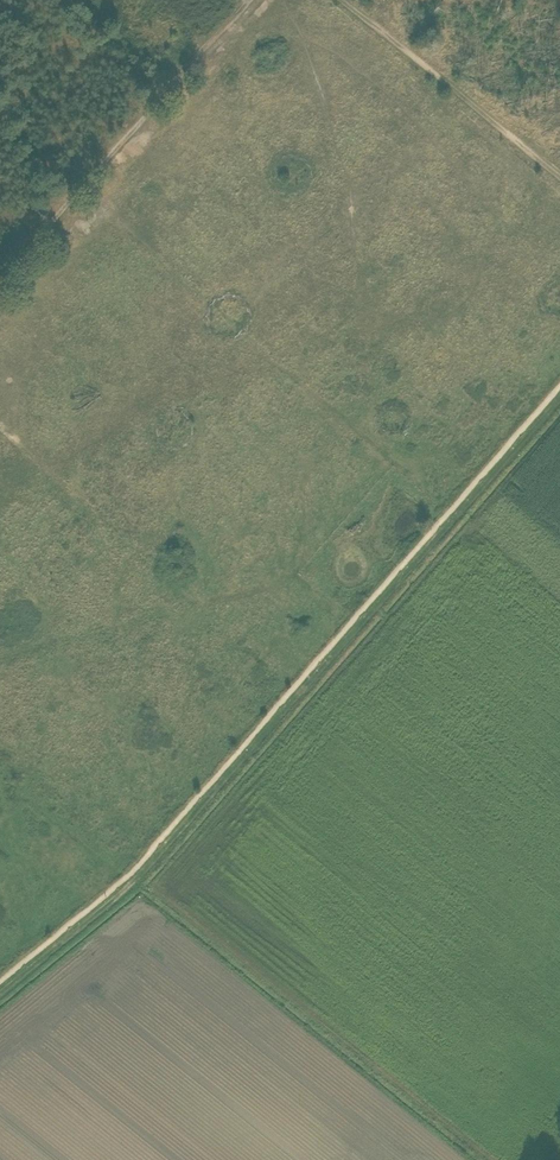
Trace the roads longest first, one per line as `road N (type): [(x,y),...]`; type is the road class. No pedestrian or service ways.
road 1 (track): [(559,398),(131,883),(0,993)]
road 2 (track): [(0,280),(250,0)]
road 3 (track): [(342,0),(559,176)]

